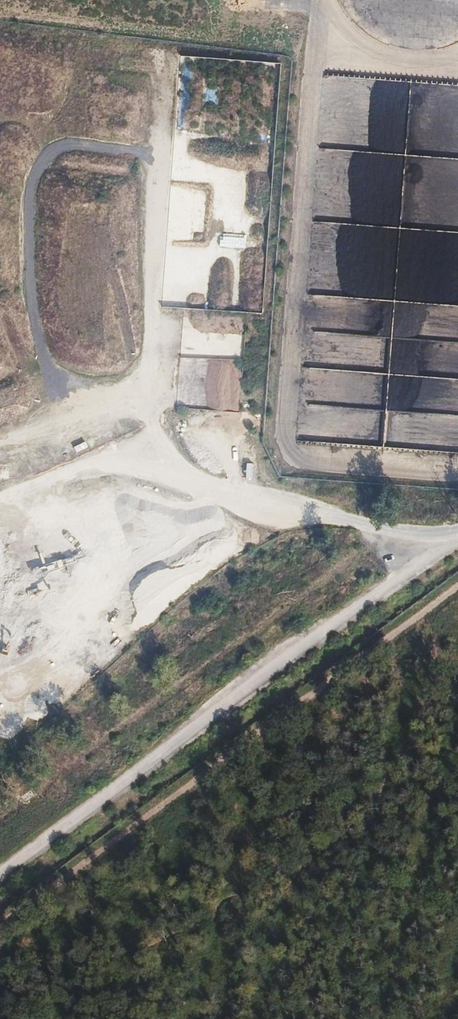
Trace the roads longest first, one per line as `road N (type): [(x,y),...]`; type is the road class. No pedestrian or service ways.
road 1 (track): [(457,582),(0,927)]
road 2 (track): [(457,538),(0,875)]
road 3 (track): [(457,533),(328,518),(188,473),(91,433),(53,391)]

